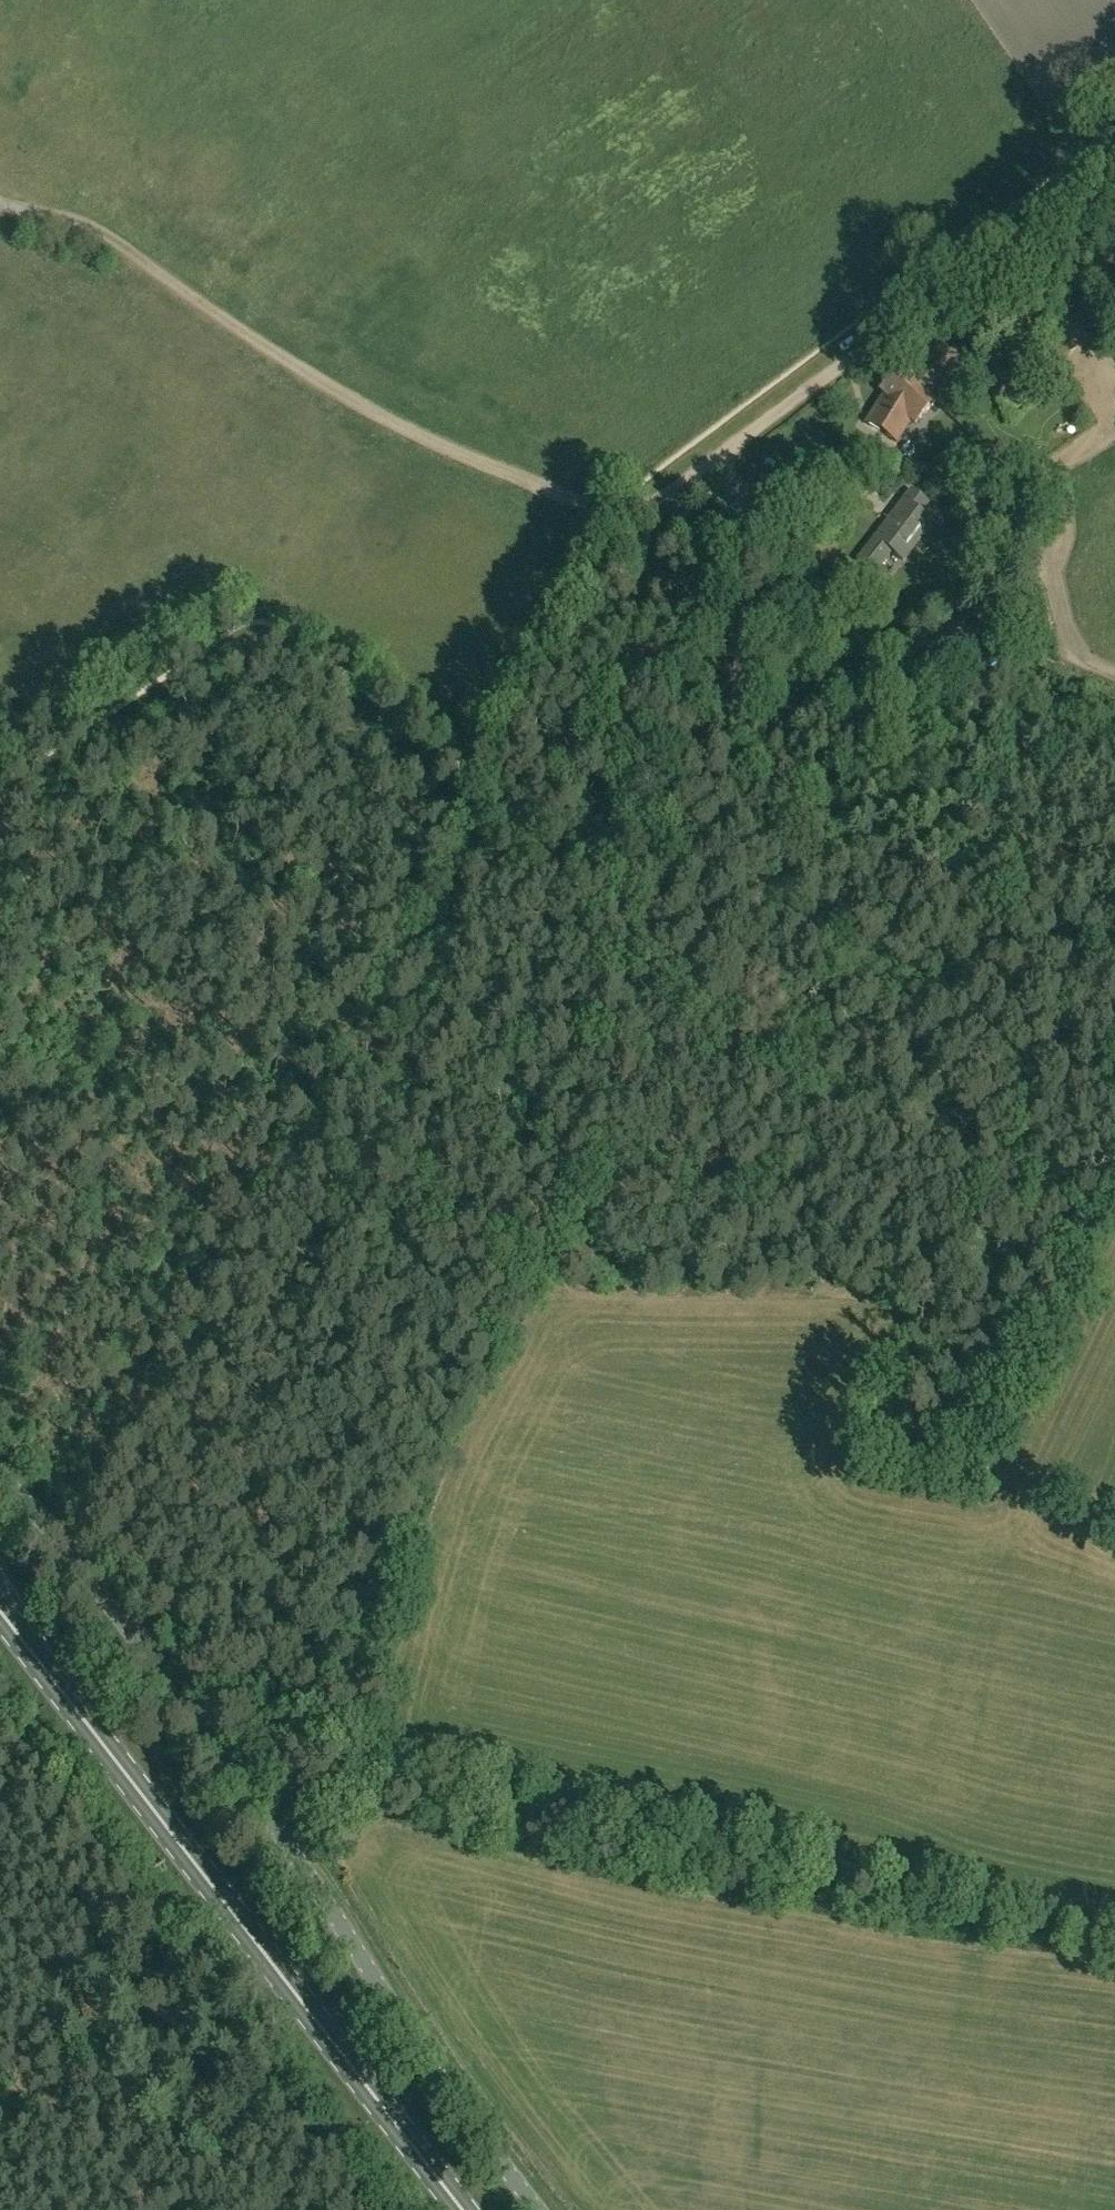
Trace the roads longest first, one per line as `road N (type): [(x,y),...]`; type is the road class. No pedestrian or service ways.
road 1 (unclassified): [(539,2209),(166,1667),(0,1471)]
road 2 (primary): [(464,2209),(0,1611)]
road 3 (track): [(632,512),(561,493),(425,436),(330,386),(107,236),(76,220),(0,204)]
road 4 (track): [(1114,163),(727,453),(632,512)]

